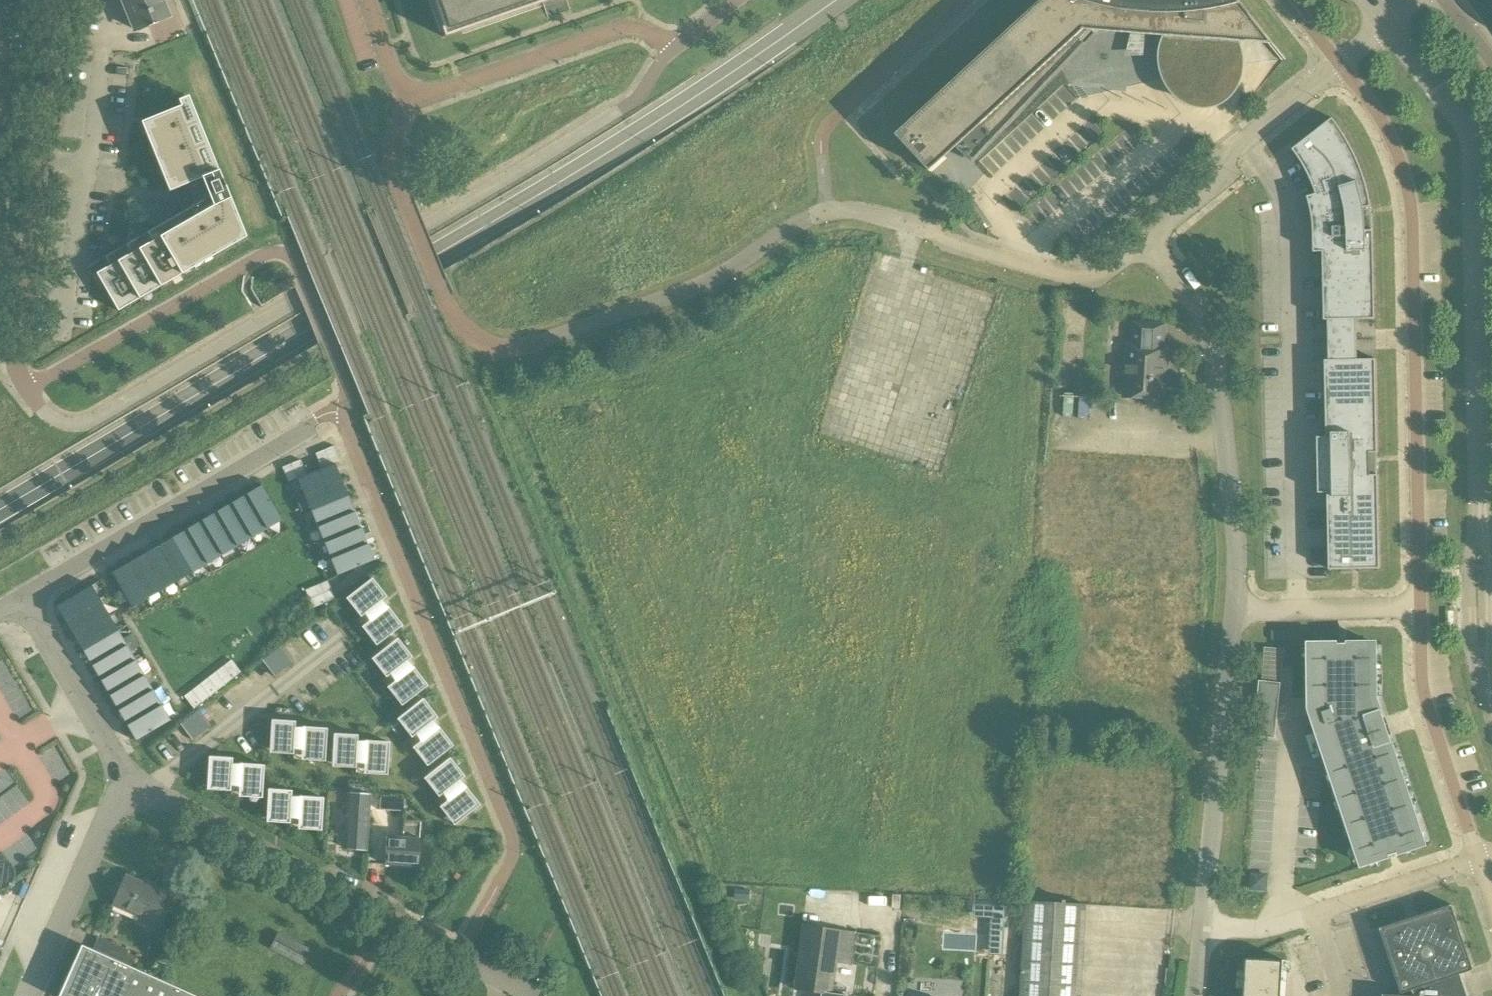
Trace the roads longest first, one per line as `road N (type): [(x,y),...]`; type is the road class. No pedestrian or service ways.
road 1 (secondary): [(0,512),(434,257),(704,91),(834,0)]
road 2 (tertiary): [(1491,693),(1481,607),(1475,146),(1387,28)]
road 3 (residential): [(1419,610),(1411,207),(1391,136),(1340,65)]
road 4 (residential): [(537,994),(137,792)]
road 5 (residential): [(1235,609),(1238,552),(1211,324),(1154,237)]
road 6 (residential): [(675,47),(630,27),(441,91),(415,91),(393,72),(371,0)]
road 7 (residential): [(1154,237),(1092,279),(954,244),(917,225),(830,214)]
road 8 (residential): [(1201,935),(1235,609)]
road 9 (residential): [(296,439),(21,598)]
road 10 (unclassified): [(830,214),(822,147),(830,129),(968,0)]
road 11 (residential): [(1472,860),(1423,699),(1419,610)]
road 12 (residential): [(342,637),(137,792)]
road 13 (residential): [(1154,237),(1227,177),(1245,139),(1340,65)]
road 14 (unclassified): [(137,792),(117,806),(31,995)]
road 15 (residential): [(137,792),(21,598)]
road 16 (residential): [(1419,610),(1235,609)]
road 17 (residential): [(1472,860),(1317,913)]
road 18 (residential): [(27,253),(41,123)]
road 19 (residential): [(41,123),(52,0)]
road 20 (residential): [(1317,913),(1242,940),(1201,935)]

